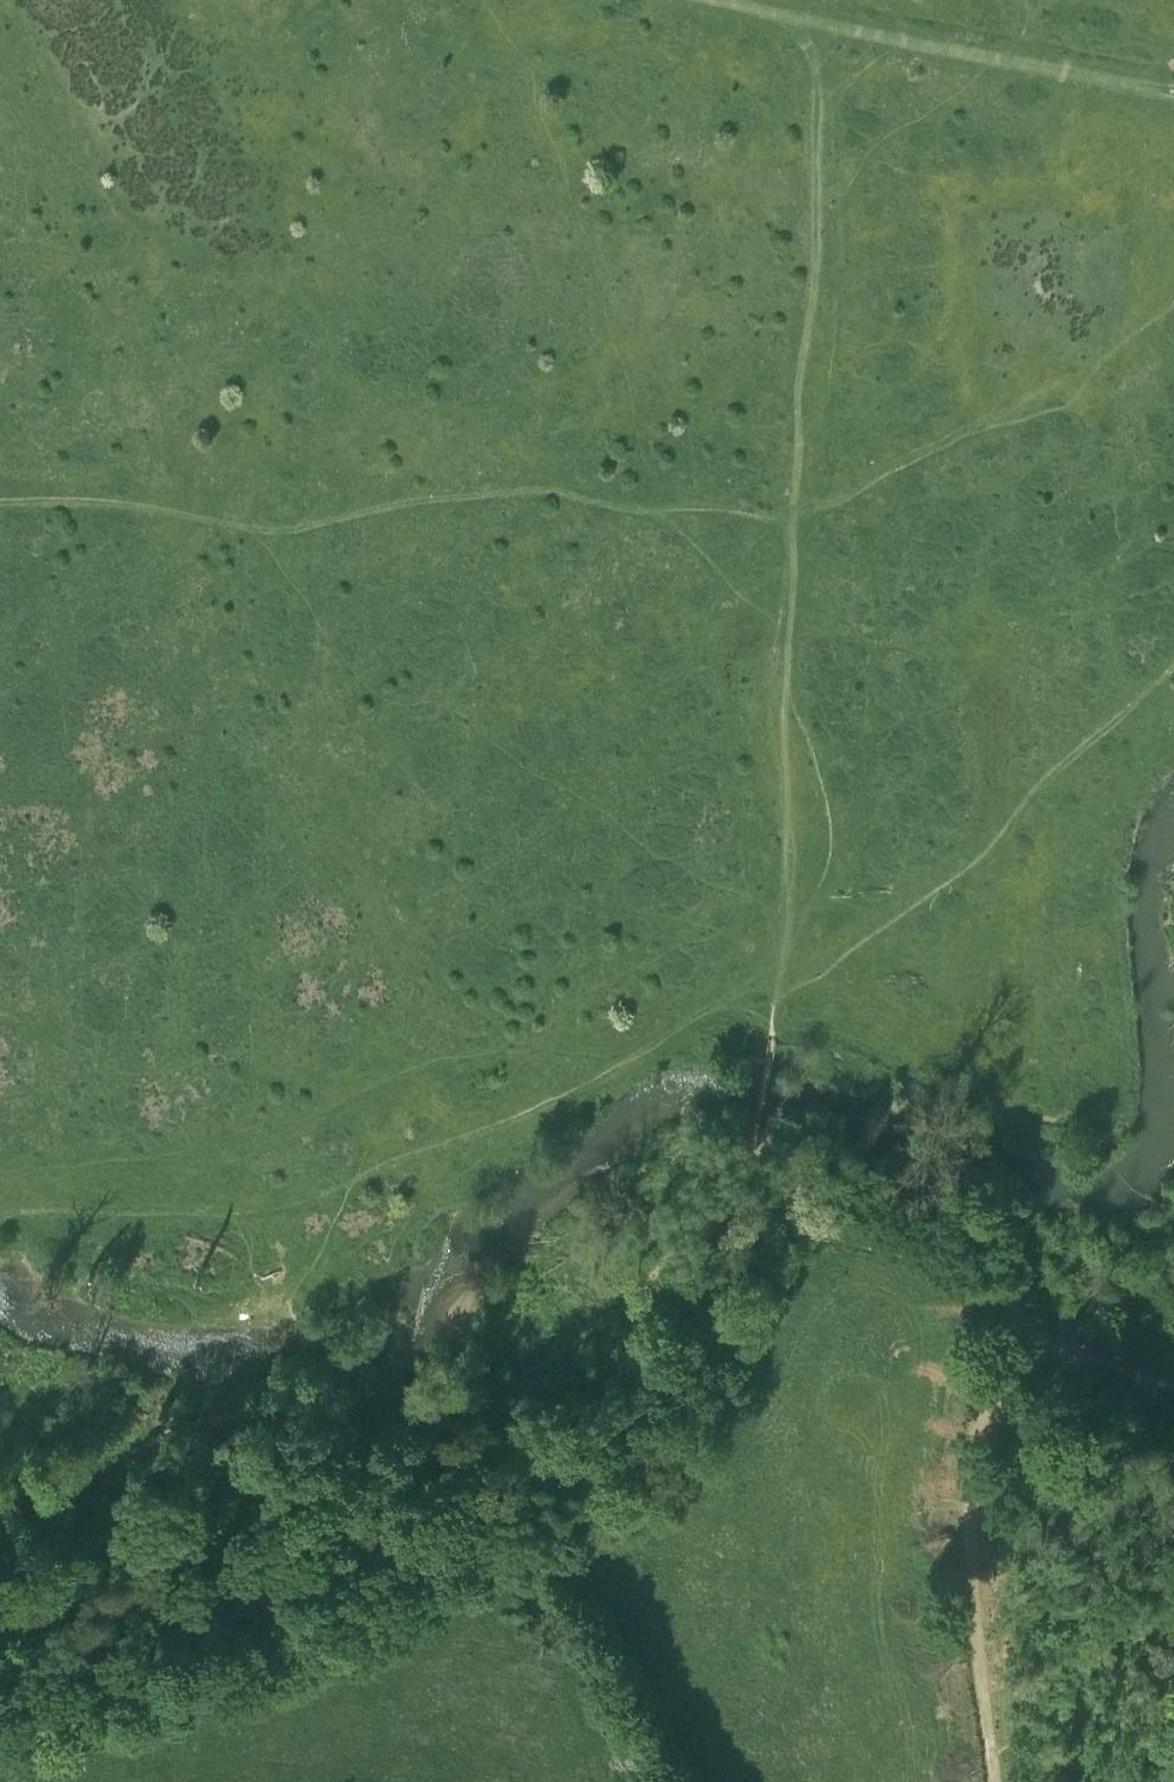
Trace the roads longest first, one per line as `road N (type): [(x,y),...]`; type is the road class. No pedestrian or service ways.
road 1 (track): [(1014,1314),(971,1444),(971,1596),(994,1781)]

